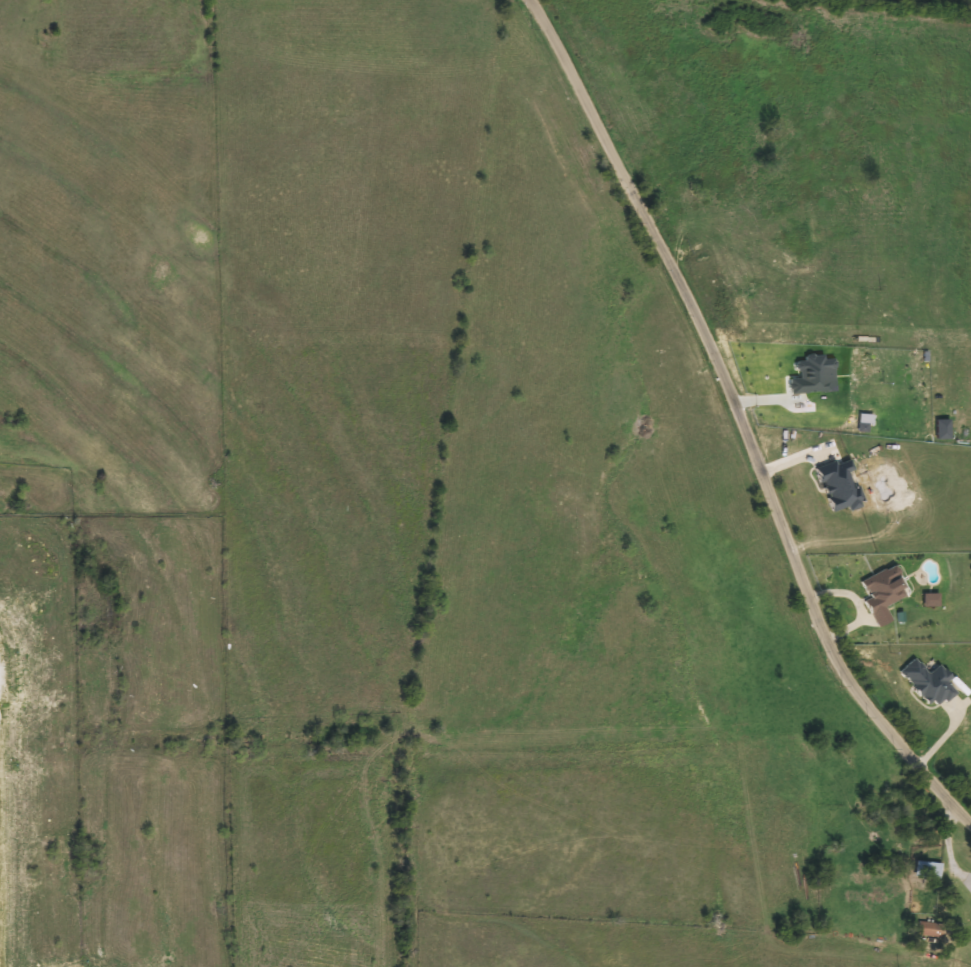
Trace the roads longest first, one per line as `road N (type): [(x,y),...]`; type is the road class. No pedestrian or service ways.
road 1 (residential): [(531,0),(697,310),(844,666),(970,823)]

